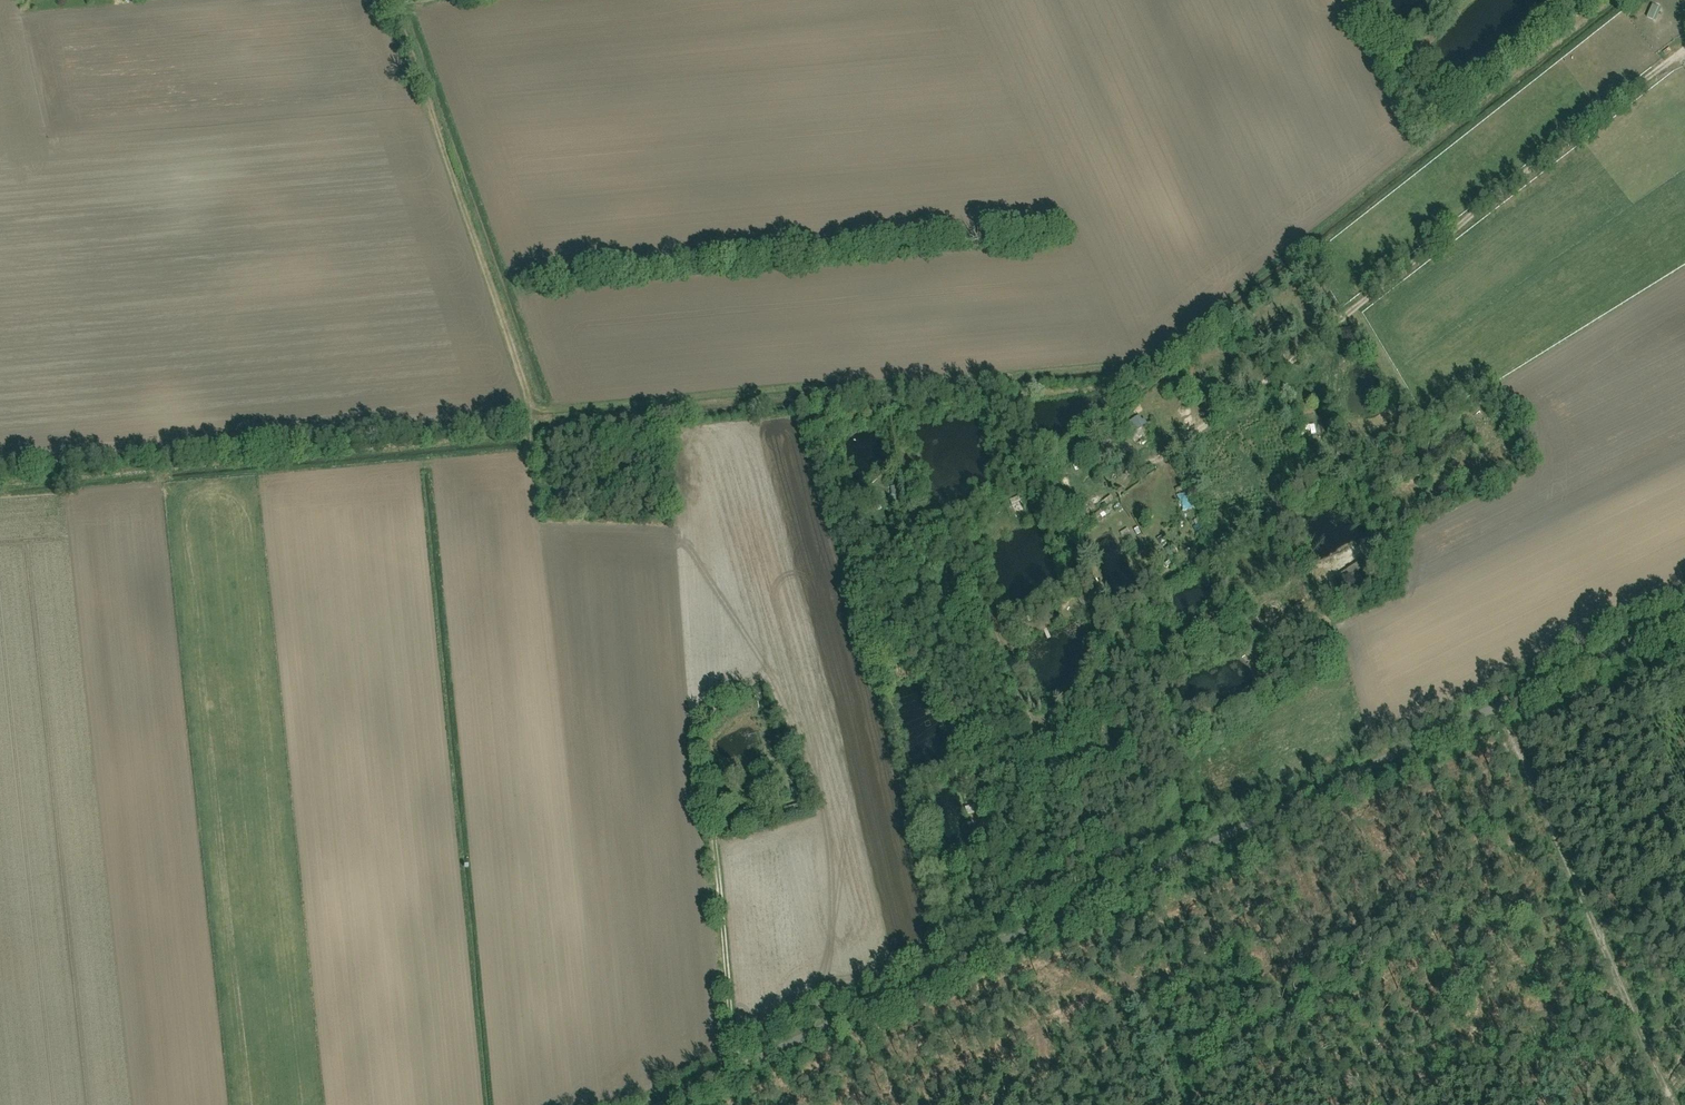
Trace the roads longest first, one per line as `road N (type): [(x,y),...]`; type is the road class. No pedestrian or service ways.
road 1 (track): [(1625,0),(1170,358),(536,425)]
road 2 (track): [(1684,616),(664,1104)]
road 3 (track): [(391,1),(536,425),(0,485)]

